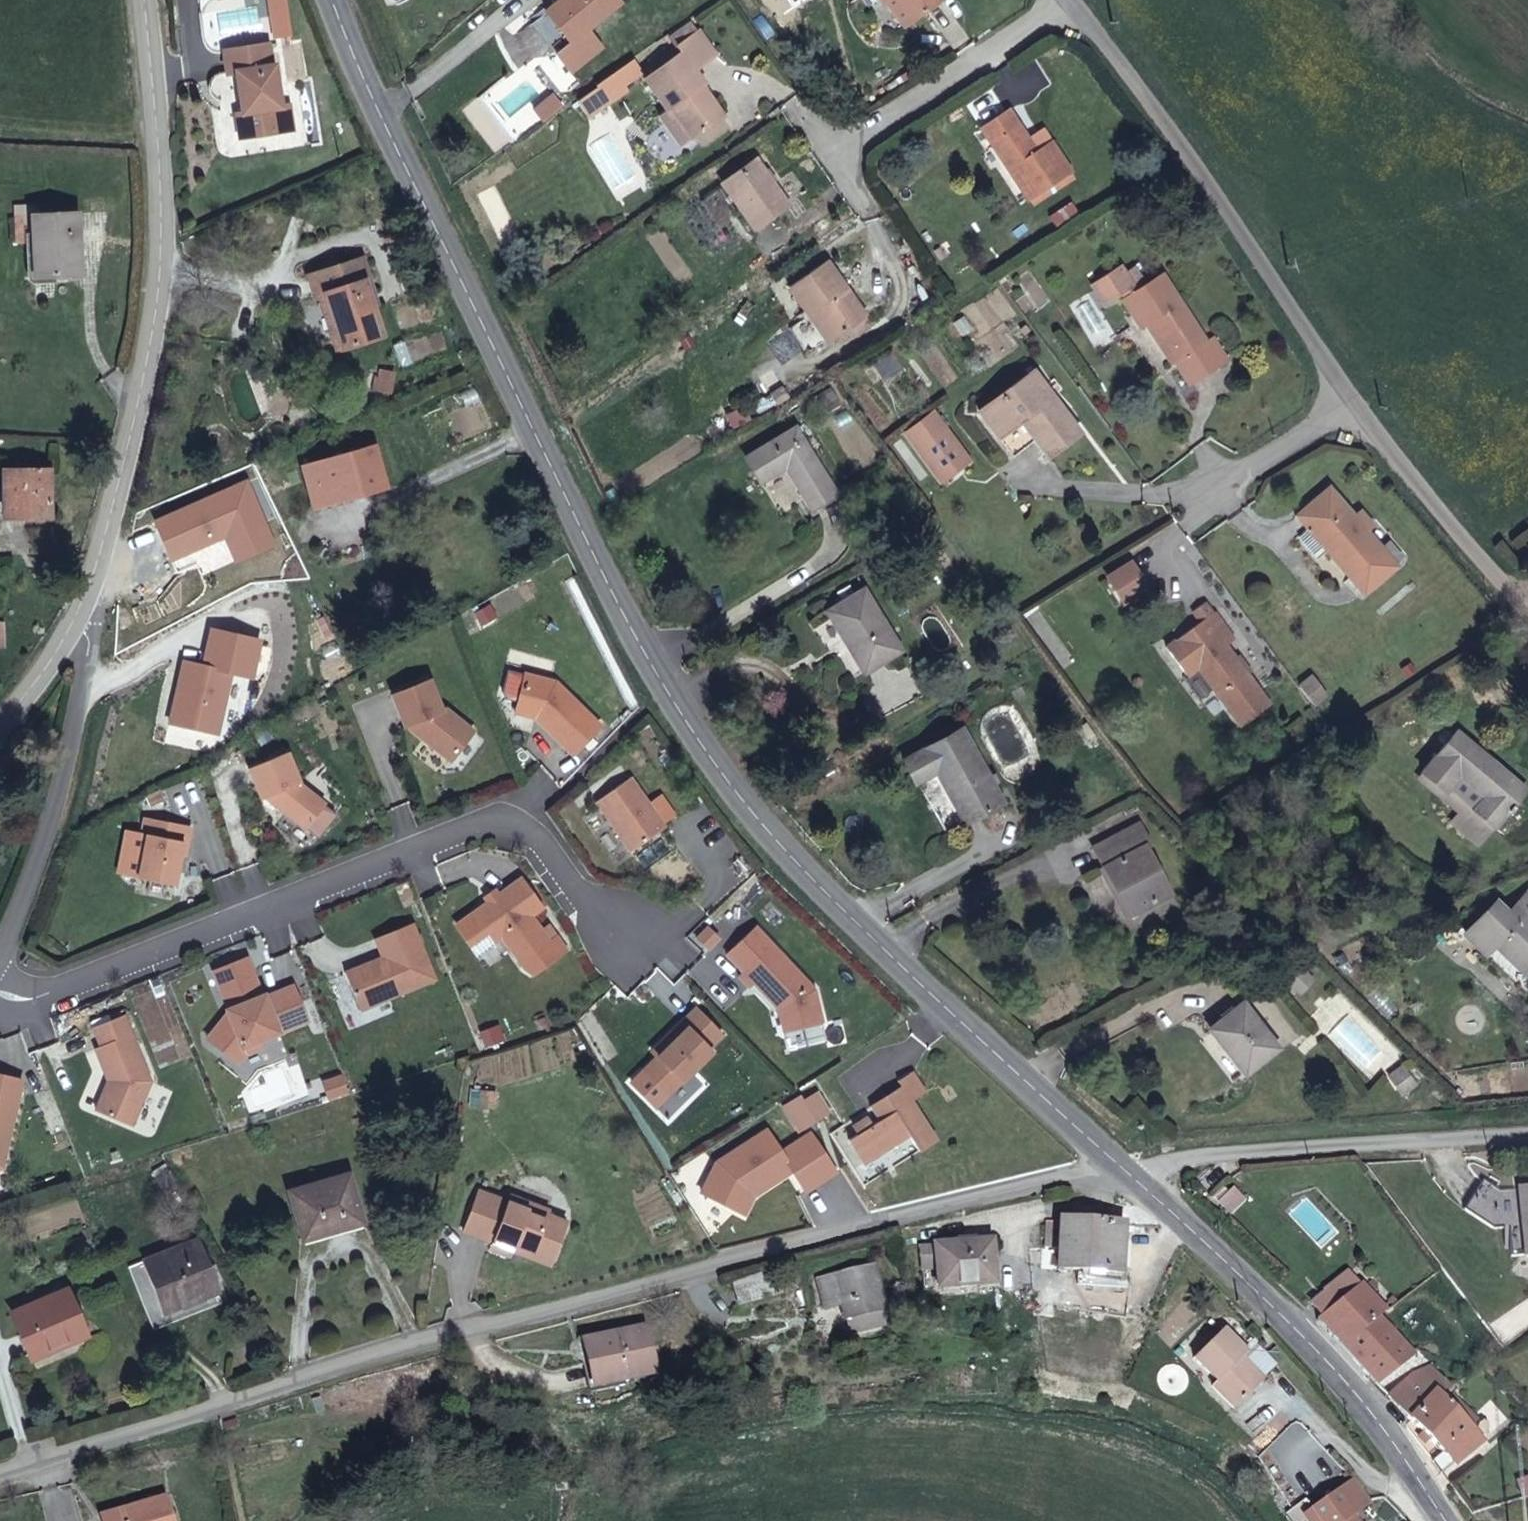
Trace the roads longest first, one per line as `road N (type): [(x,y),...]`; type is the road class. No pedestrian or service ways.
road 1 (secondary): [(332,0),(673,705),(744,804),(816,884),(1122,1167)]
road 2 (unclassified): [(0,1477),(214,1406),(599,1297),(1122,1167)]
road 3 (residential): [(647,943),(586,894),(547,841),(521,824),(484,824),(45,995),(0,992)]
road 4 (tertiary): [(80,614),(152,341),(162,244),(146,0)]
road 5 (unclassified): [(1072,0),(1353,403)]
road 6 (secondary): [(1122,1167),(1346,1378),(1450,1520)]
road 7 (unclassified): [(1527,1134),(1214,1153),(1122,1167)]
road 8 (unclassified): [(0,962),(31,901),(90,702),(93,647),(80,614)]
road 9 (residential): [(828,152),(1072,0)]
road 10 (unclassified): [(1353,403),(1527,608)]
road 11 (residential): [(1199,501),(1353,403)]
road 12 (tertiary): [(0,722),(37,683),(80,614)]

